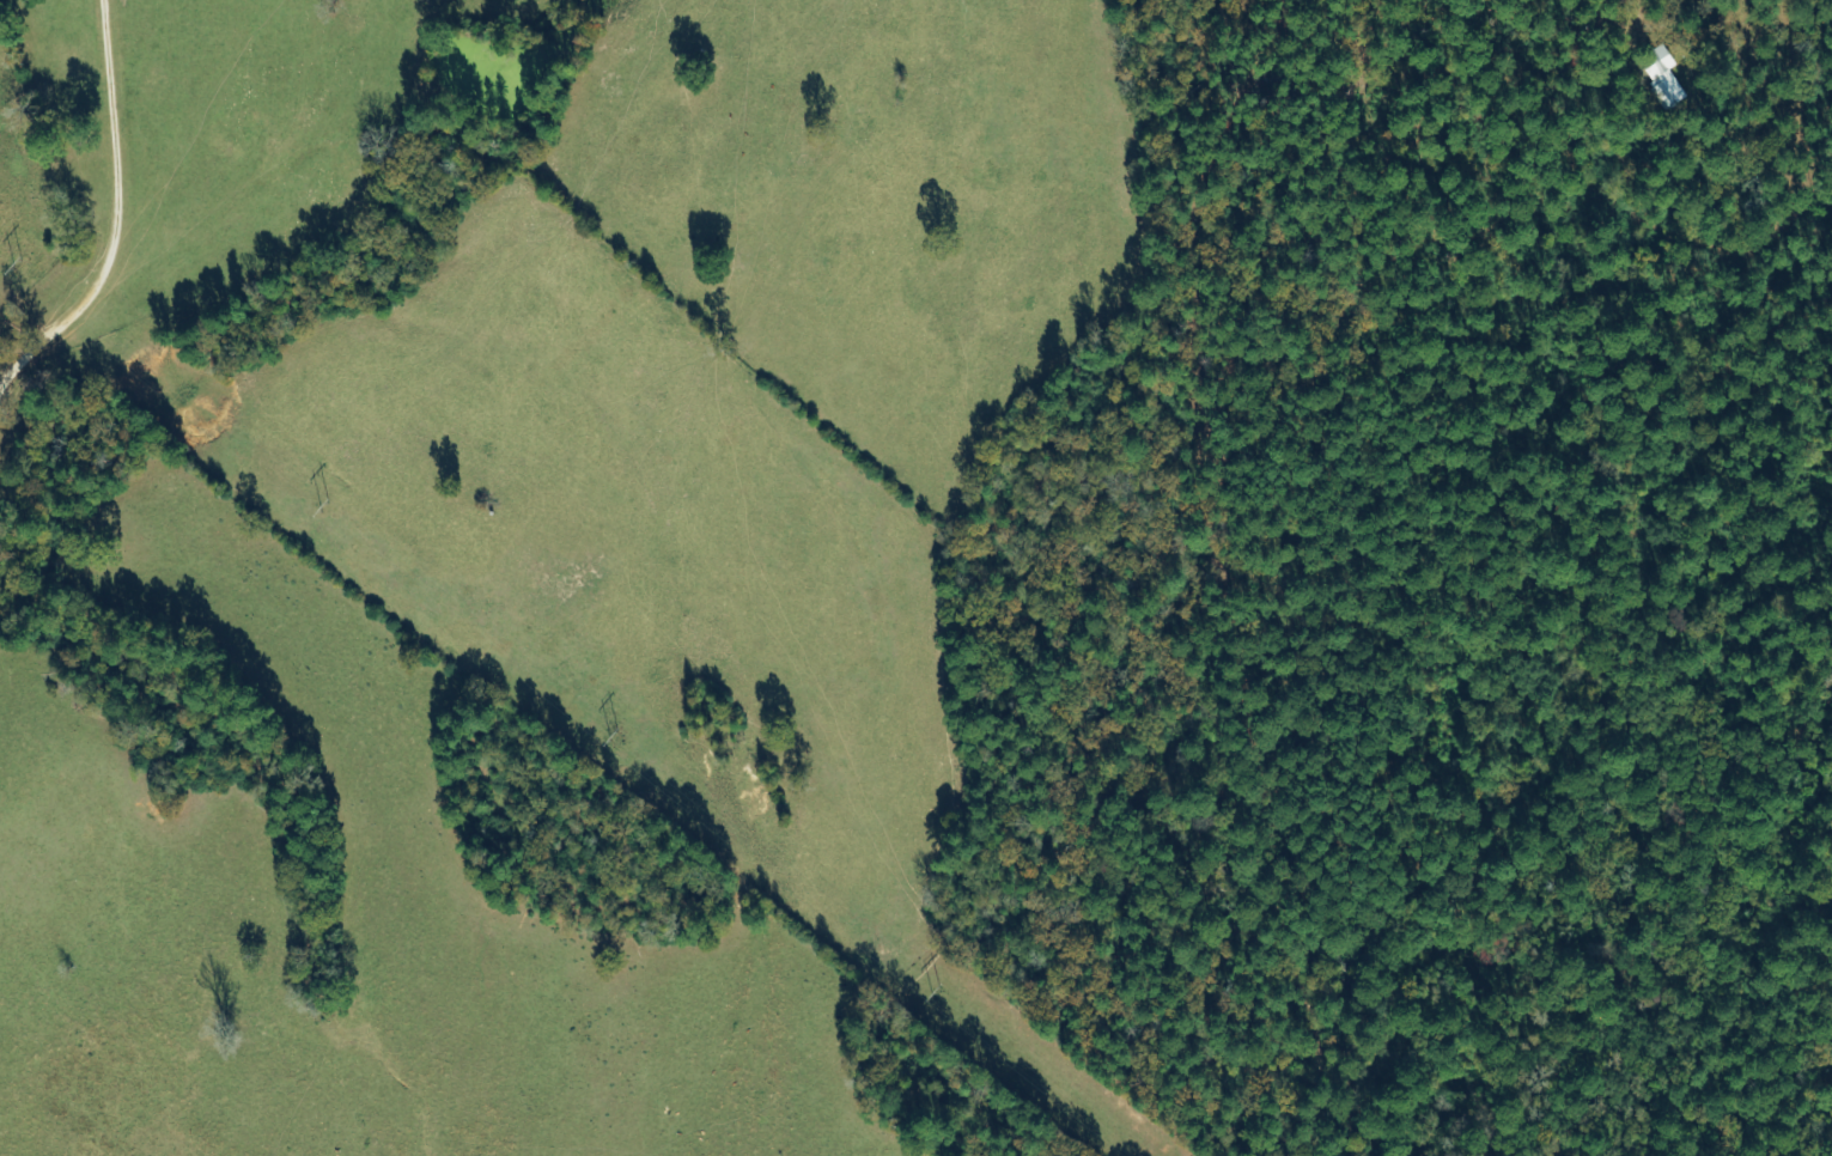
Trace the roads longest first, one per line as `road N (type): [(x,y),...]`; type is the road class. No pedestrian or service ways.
road 1 (residential): [(0,358),(111,272),(135,218),(57,68),(50,0)]

